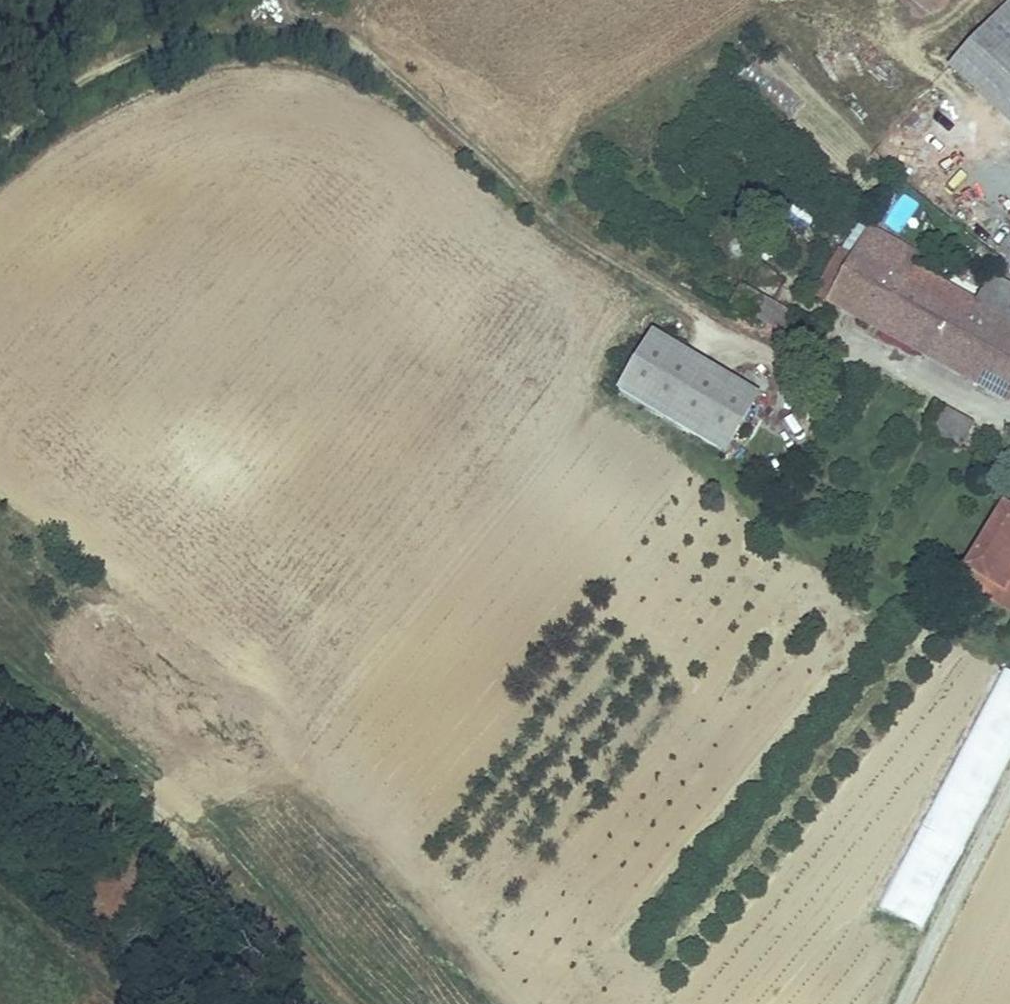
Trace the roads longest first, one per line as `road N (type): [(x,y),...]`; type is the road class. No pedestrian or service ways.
road 1 (track): [(724,326),(570,231),(342,31),(203,32),(143,54),(96,79),(0,162)]
road 2 (track): [(0,659),(160,779),(380,1003)]
road 3 (track): [(910,1003),(1009,800)]

